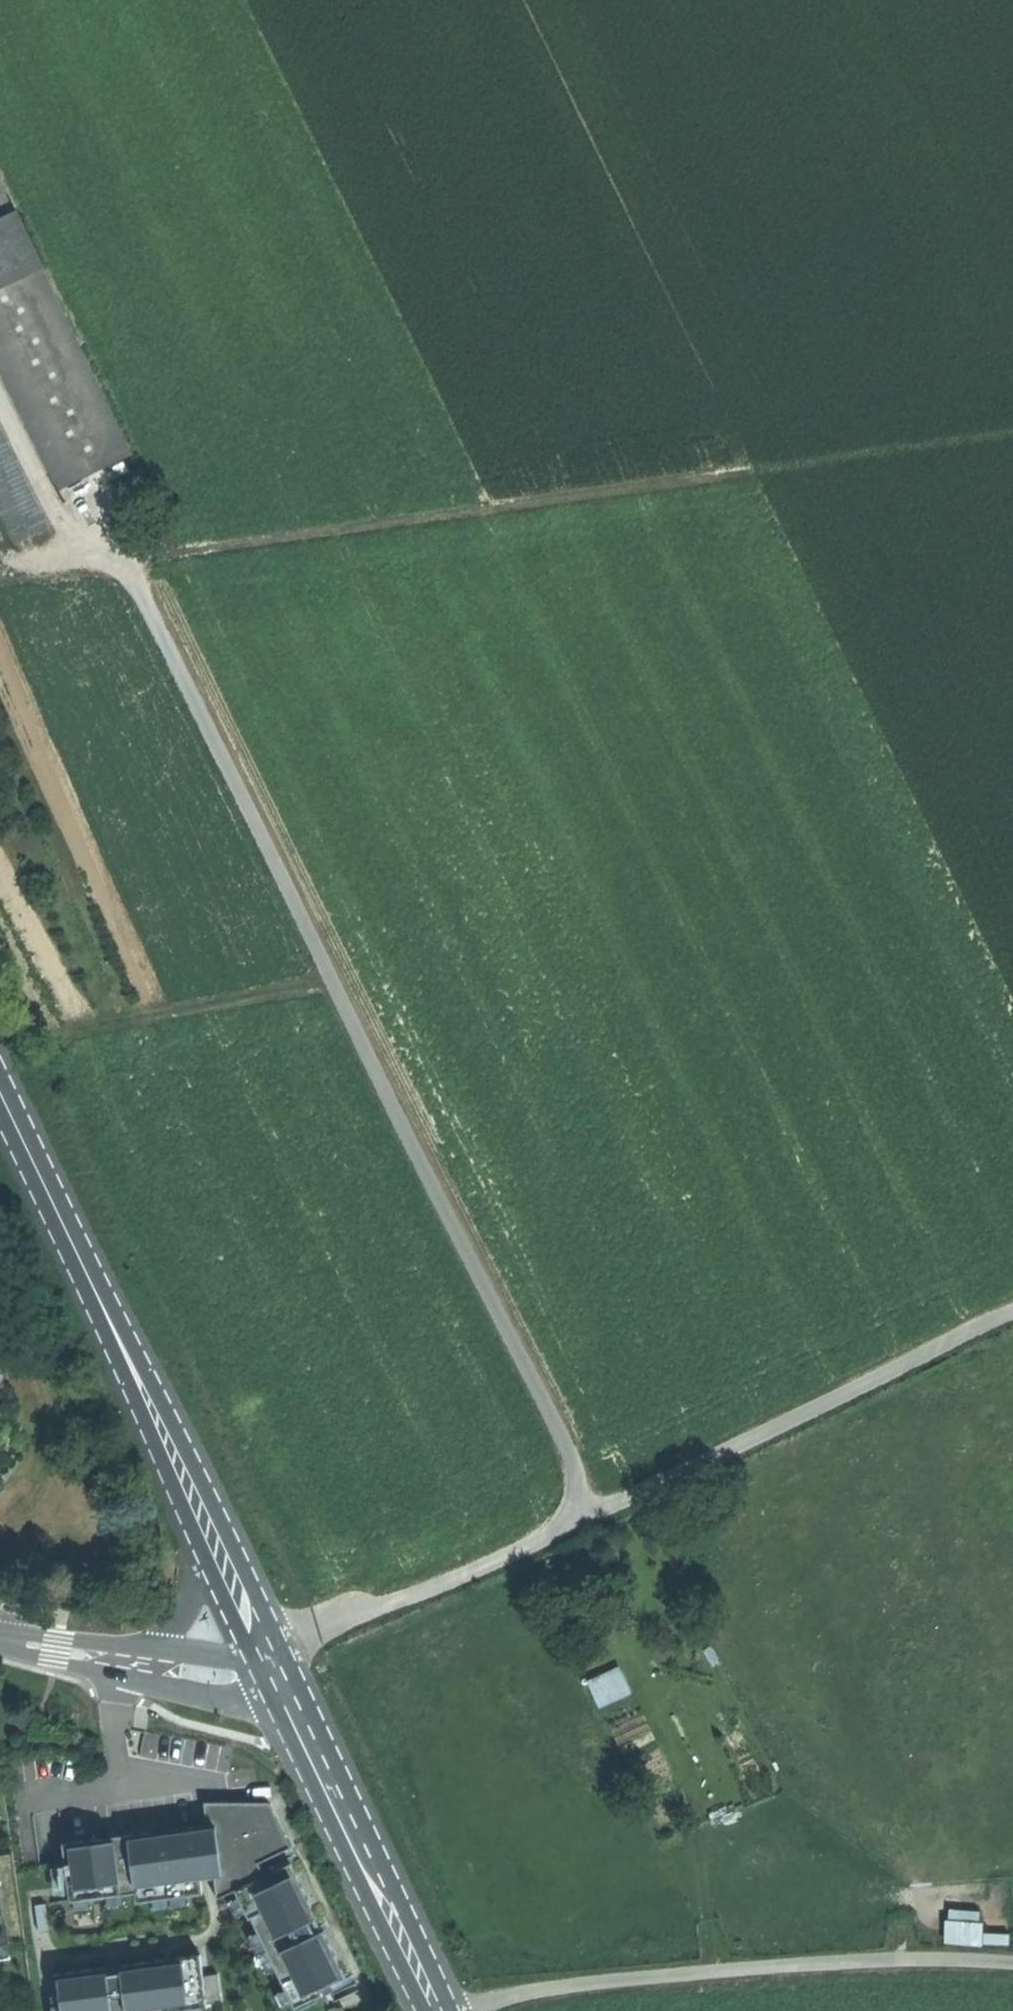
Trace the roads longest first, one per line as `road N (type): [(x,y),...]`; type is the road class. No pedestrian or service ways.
road 1 (track): [(1012,1309),(598,1513),(295,1641),(277,1661)]
road 2 (track): [(1012,1965),(885,1961),(691,1974),(463,2010)]
road 3 (secondary): [(212,1528),(0,1086)]
road 4 (secondary): [(436,2010),(289,1692)]
road 5 (tertiary): [(120,1652),(181,1683),(246,1699),(289,1692)]
road 6 (tertiary): [(212,1528),(180,1625),(120,1652)]
road 7 (tertiary): [(277,1661),(120,1652)]
road 8 (secondary): [(277,1661),(212,1528)]
road 9 (tertiary): [(120,1652),(0,1631)]

